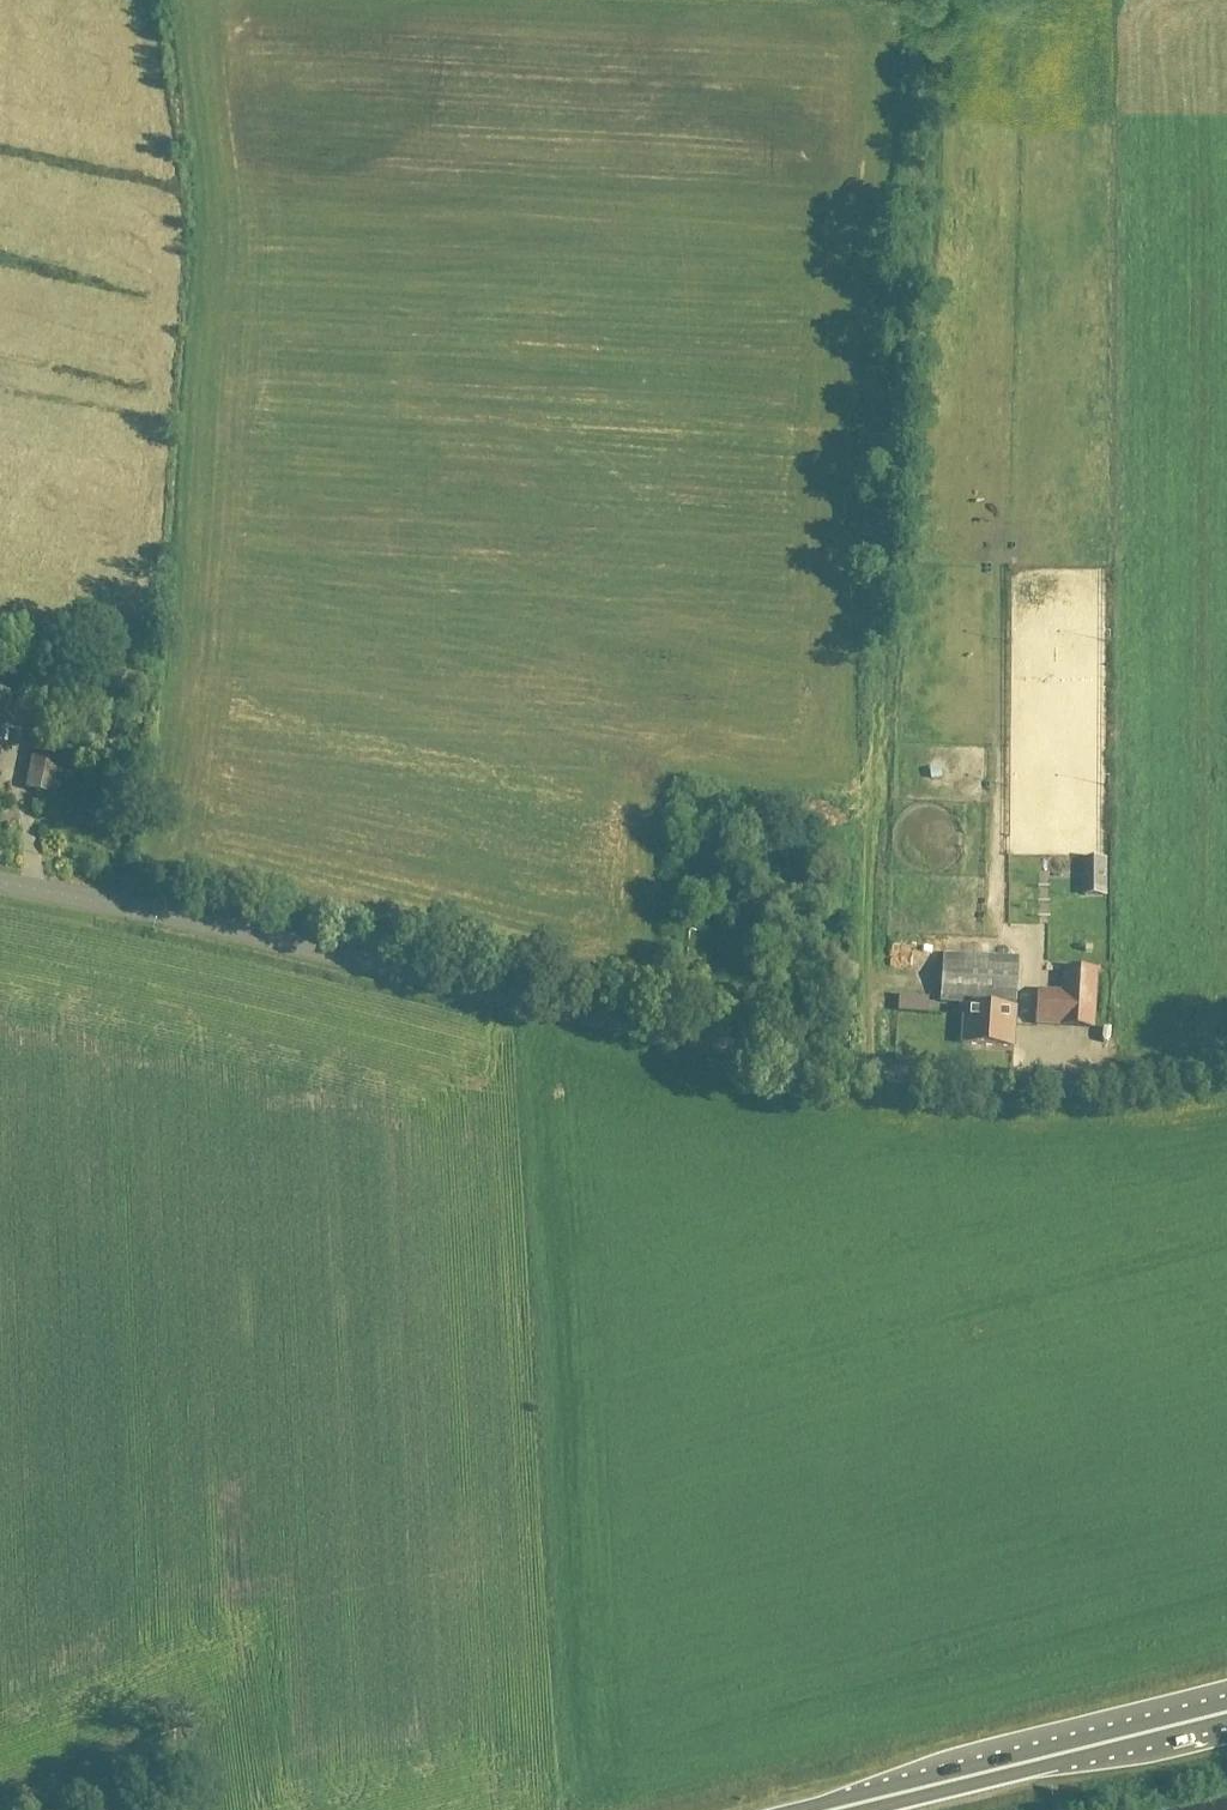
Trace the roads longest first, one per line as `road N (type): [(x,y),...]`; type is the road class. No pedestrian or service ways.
road 1 (unclassified): [(1226,1071),(1090,1084),(900,1078),(709,1043),(0,884)]
road 2 (track): [(916,0),(909,349),(863,1072)]
road 3 (trunk): [(840,1809),(1226,1710)]

